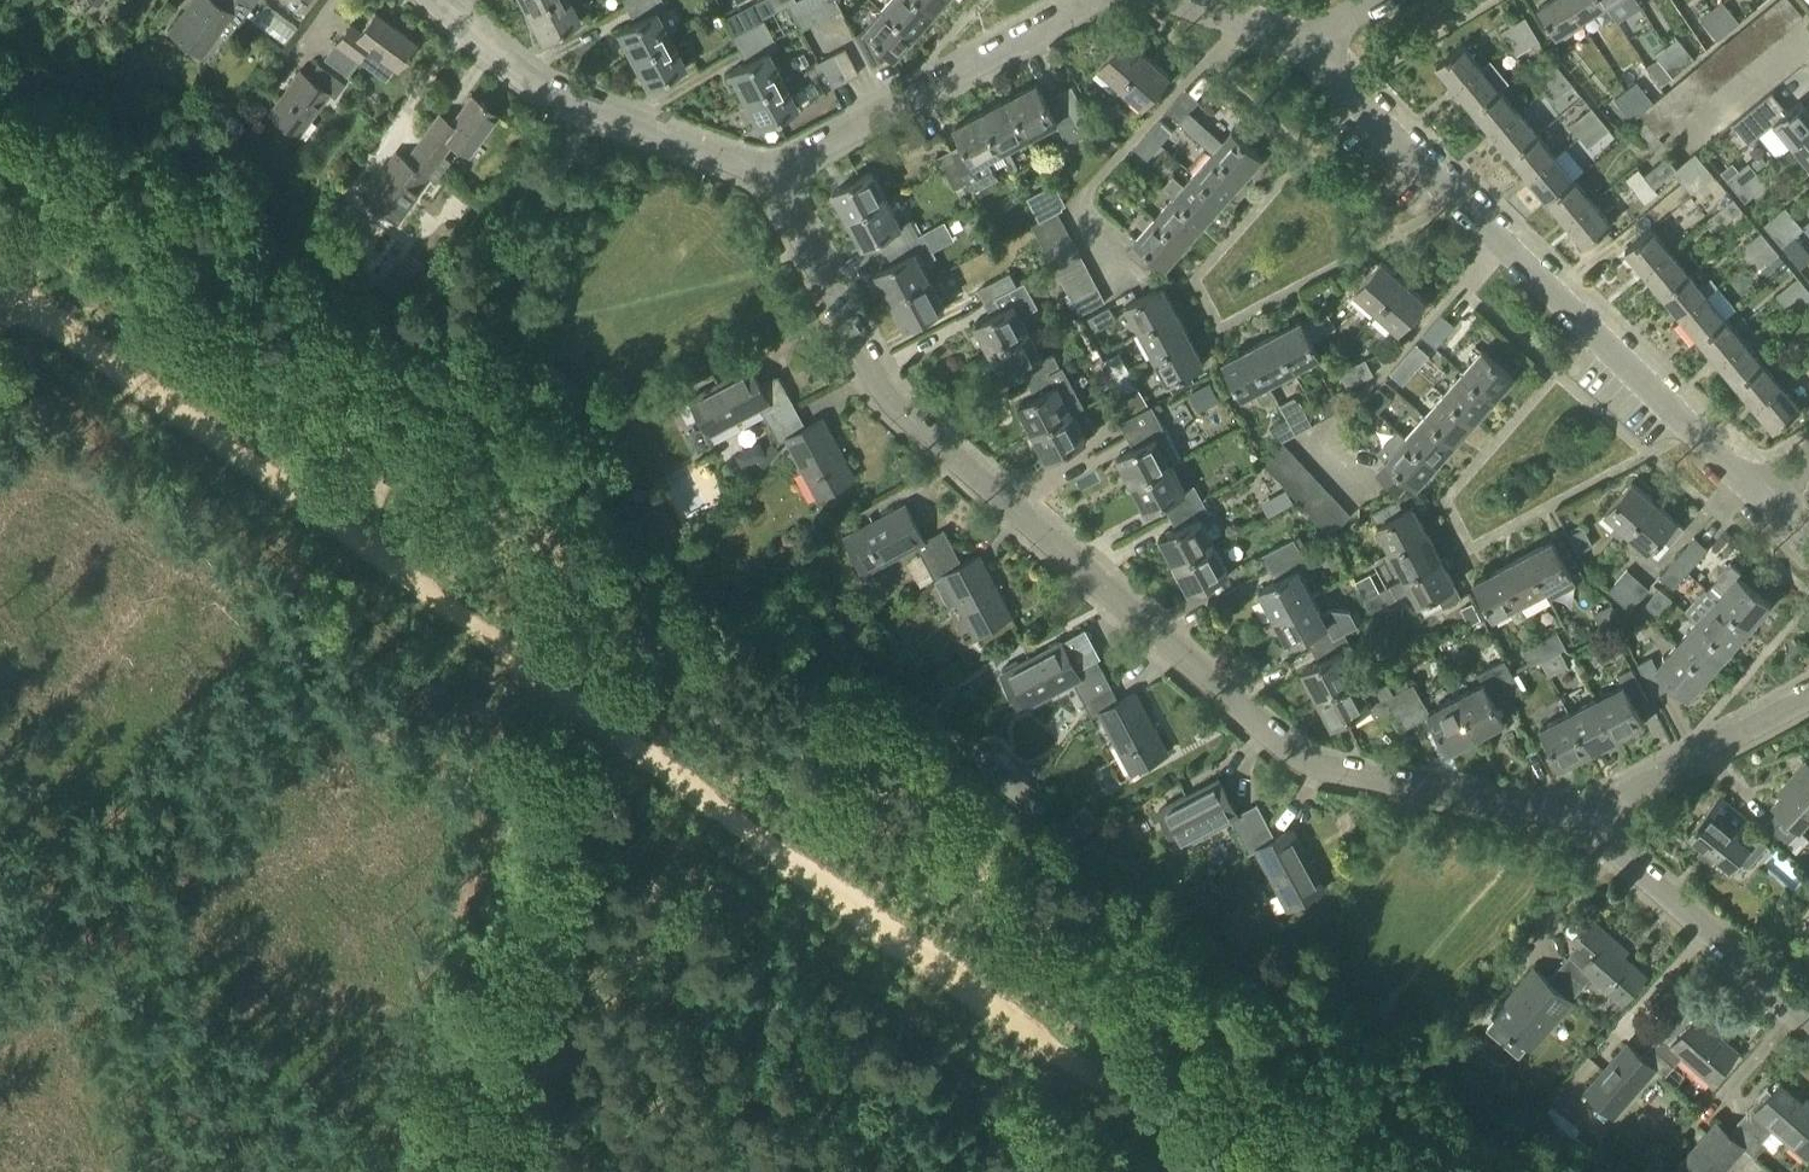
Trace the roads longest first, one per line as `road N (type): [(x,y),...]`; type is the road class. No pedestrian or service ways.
road 1 (track): [(1221,1171),(0,283)]
road 2 (residential): [(769,174),(888,395),(1273,736),(1332,769),(1554,815),(1593,807)]
road 3 (residential): [(1756,494),(1310,56)]
road 4 (track): [(541,675),(448,1171)]
road 5 (residential): [(433,0),(517,74),(769,174)]
road 6 (residential): [(769,174),(1088,0)]
road 7 (residential): [(1808,1021),(1610,847),(1593,807)]
road 8 (residential): [(1593,807),(1808,695)]
road 9 (residential): [(1310,56),(1167,0)]

